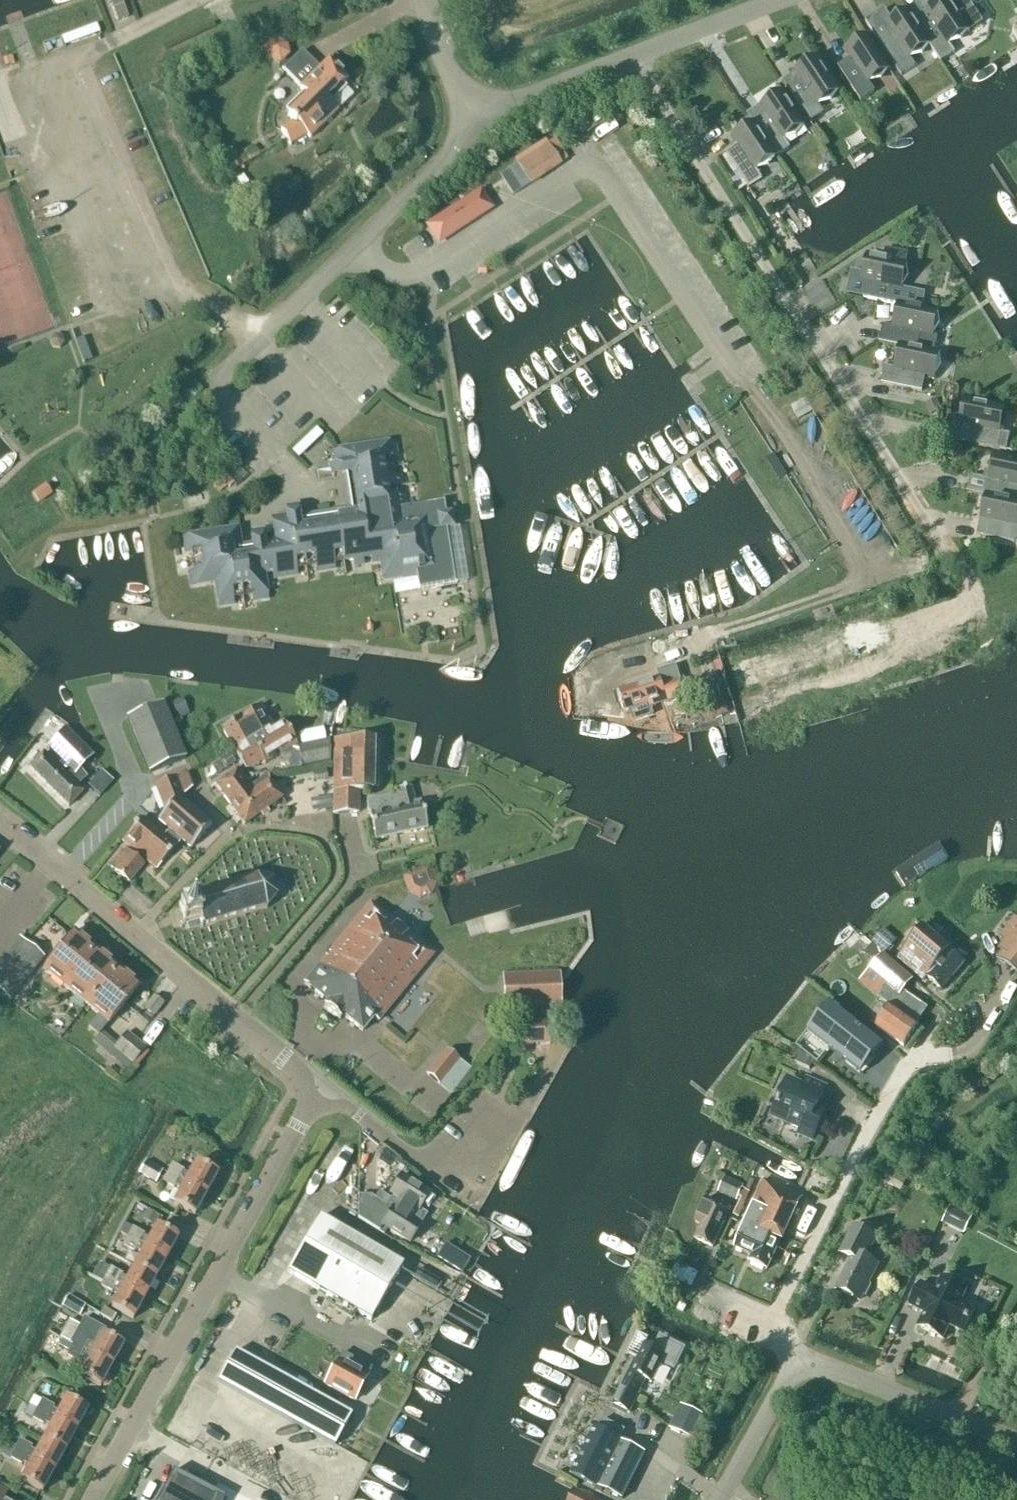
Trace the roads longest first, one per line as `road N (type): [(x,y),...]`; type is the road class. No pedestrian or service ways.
road 1 (residential): [(946,553),(636,58)]
road 2 (unclassified): [(92,1499),(312,1100),(297,1072),(225,1011)]
road 3 (residential): [(225,1011),(332,886),(325,848),(308,836),(240,836),(136,935)]
road 4 (residential): [(775,1325),(912,1058),(957,1056),(988,1026)]
road 5 (unclassified): [(205,389),(443,160),(478,116)]
road 6 (residential): [(1016,1444),(826,1364),(796,1366)]
road 7 (unclassified): [(136,935),(0,822)]
road 8 (unclassified): [(636,58),(478,116)]
road 9 (unclassified): [(785,0),(636,58)]
road 10 (residential): [(723,1499),(796,1366)]
road 11 (unclassified): [(478,116),(460,93),(420,0)]

